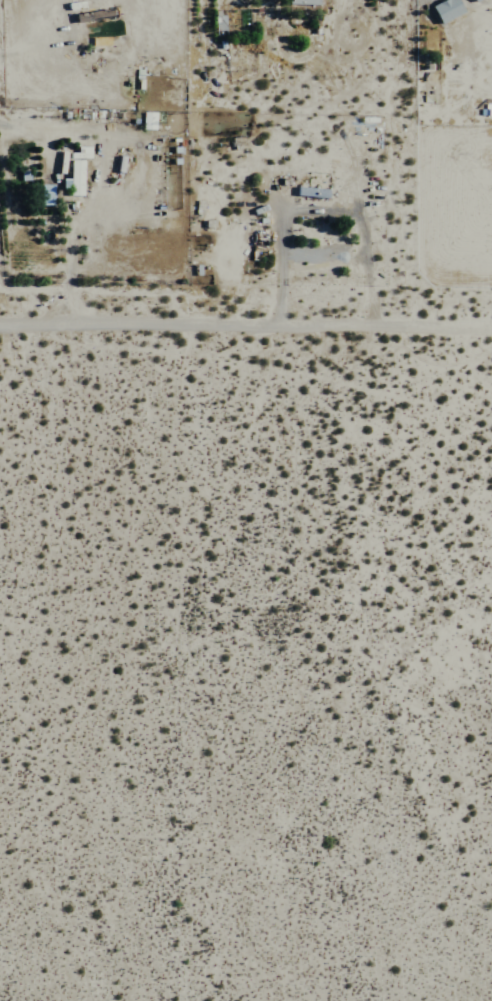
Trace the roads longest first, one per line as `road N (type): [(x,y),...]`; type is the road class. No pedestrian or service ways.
road 1 (residential): [(0,315),(491,320)]

